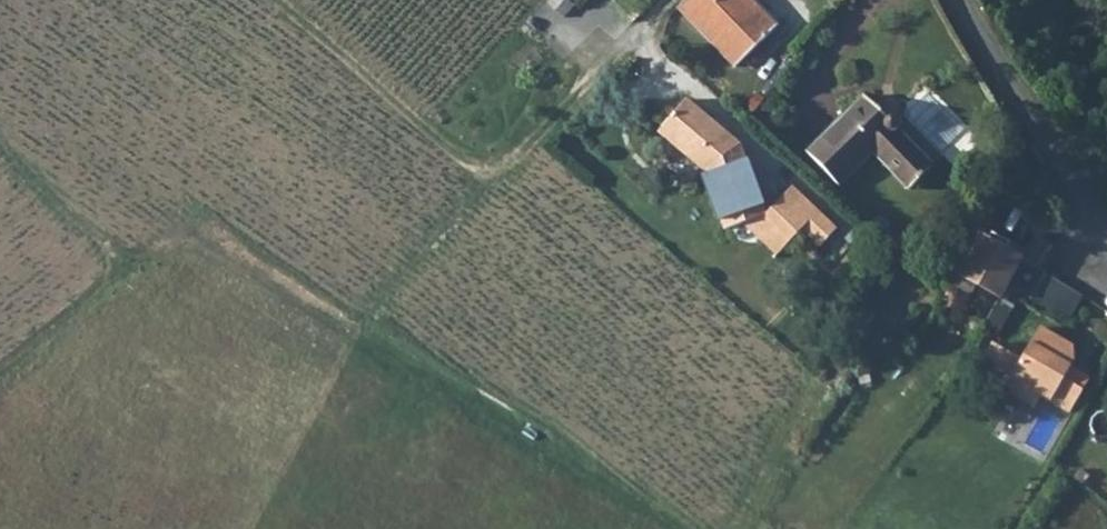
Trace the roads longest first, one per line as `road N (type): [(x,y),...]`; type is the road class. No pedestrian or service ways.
road 1 (track): [(106,283),(175,244),(665,528)]
road 2 (track): [(0,373),(106,283),(103,254),(0,147)]
road 3 (unclassified): [(1106,221),(1039,137),(962,0)]

